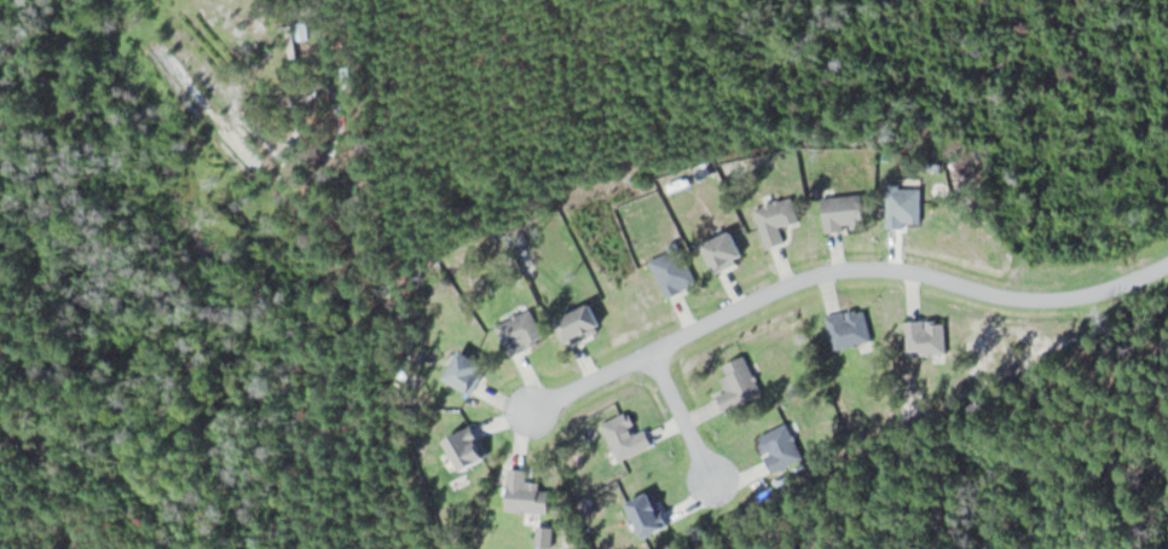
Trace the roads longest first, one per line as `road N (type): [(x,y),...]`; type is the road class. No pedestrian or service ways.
road 1 (residential): [(1167,262),(1099,294),(1045,300),(837,270),(790,283),(532,408)]
road 2 (residential): [(712,478),(653,349)]

